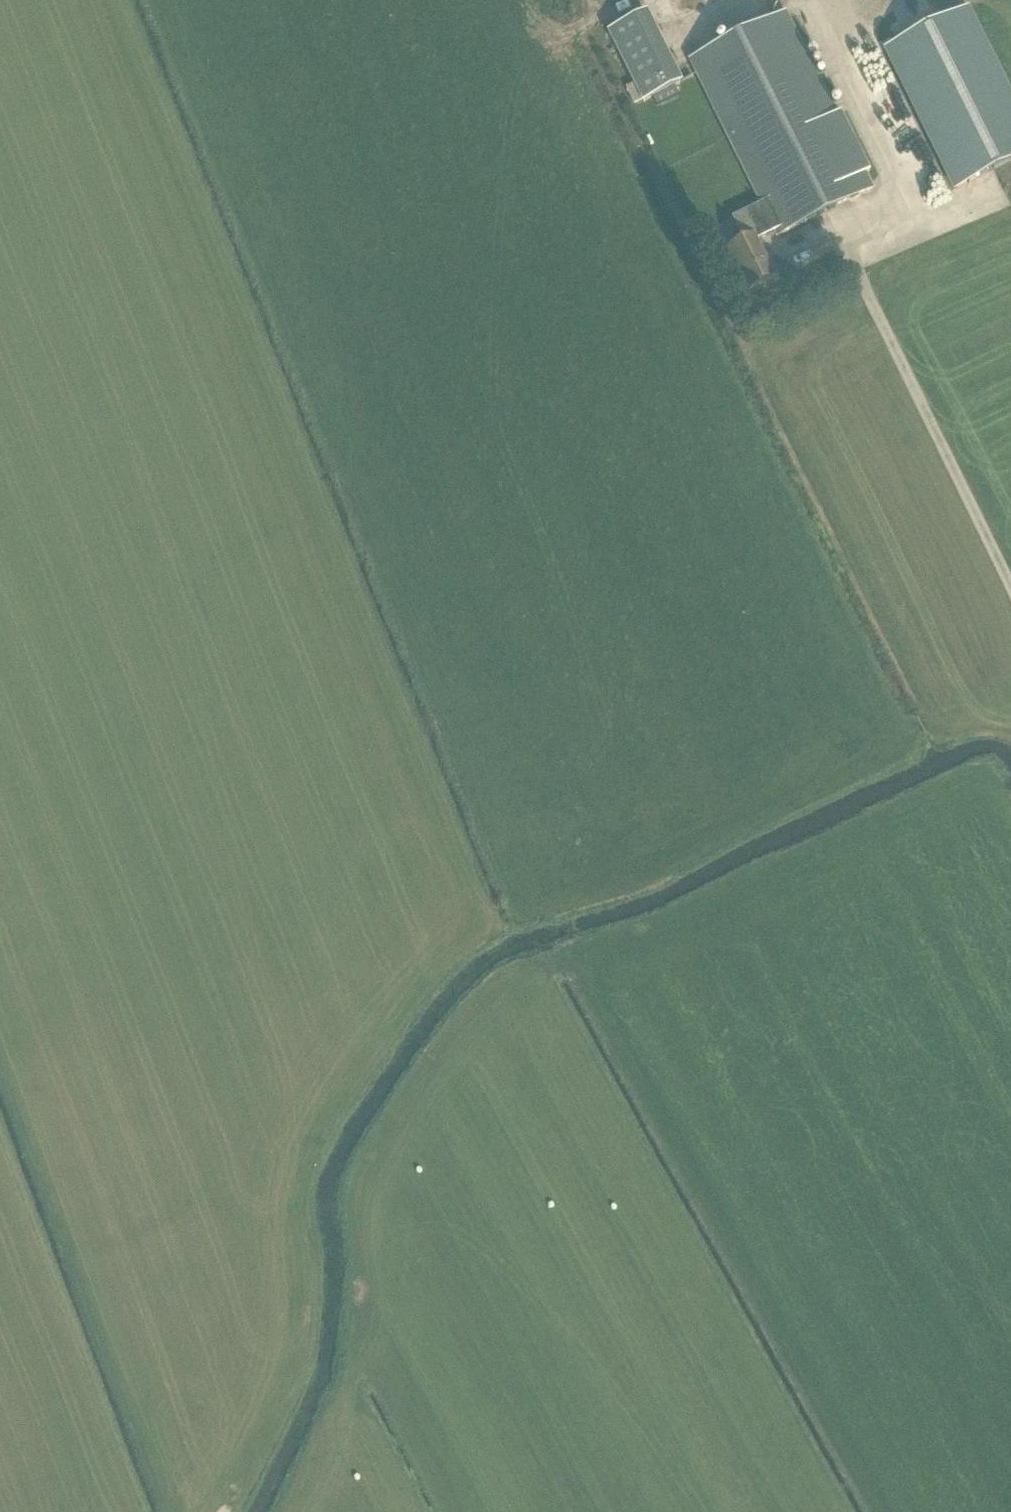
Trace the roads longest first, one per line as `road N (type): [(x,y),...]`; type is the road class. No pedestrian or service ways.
road 1 (track): [(837,237),(905,201),(805,0)]

